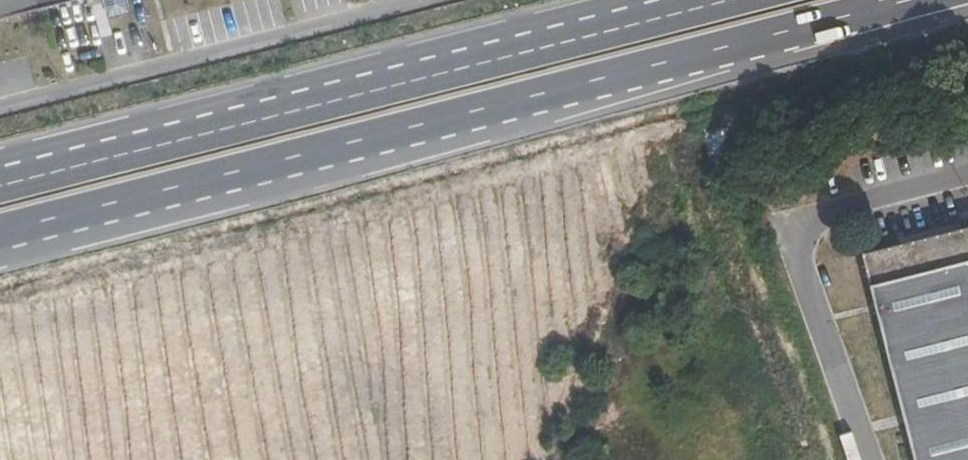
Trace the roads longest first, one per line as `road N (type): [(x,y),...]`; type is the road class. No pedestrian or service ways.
road 1 (trunk): [(0,251),(795,30)]
road 2 (trunk): [(0,232),(795,30)]
road 3 (trunk): [(505,49),(0,181)]
road 4 (trunk): [(505,49),(0,161)]
road 5 (trunk): [(697,0),(505,49)]
road 6 (trunk): [(795,30),(913,0)]

